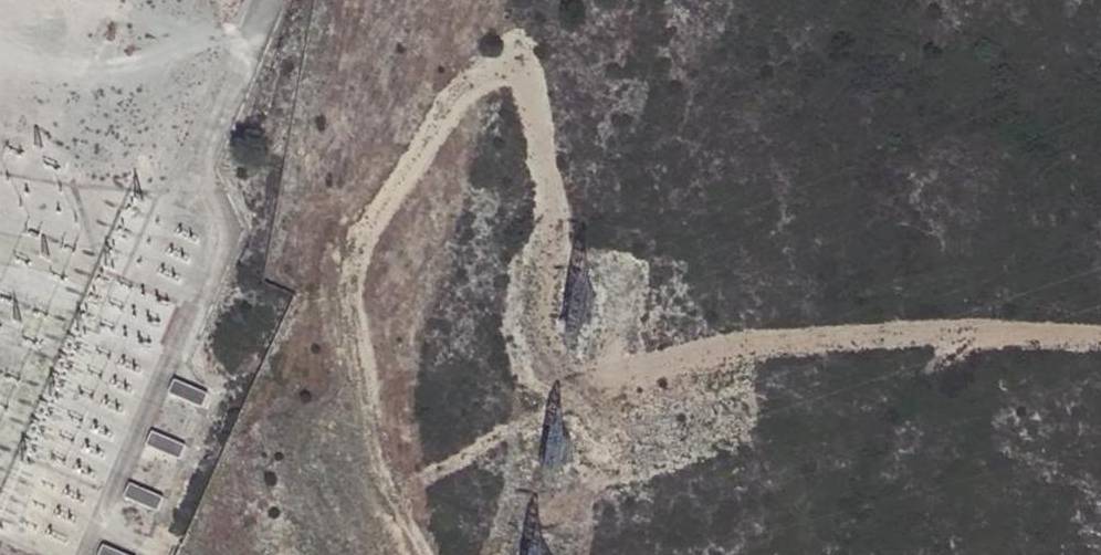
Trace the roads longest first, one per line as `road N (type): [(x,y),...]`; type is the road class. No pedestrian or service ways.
road 1 (track): [(1100,334),(913,329),(741,342),(656,359),(426,476),(410,491),(407,516),(429,554)]

